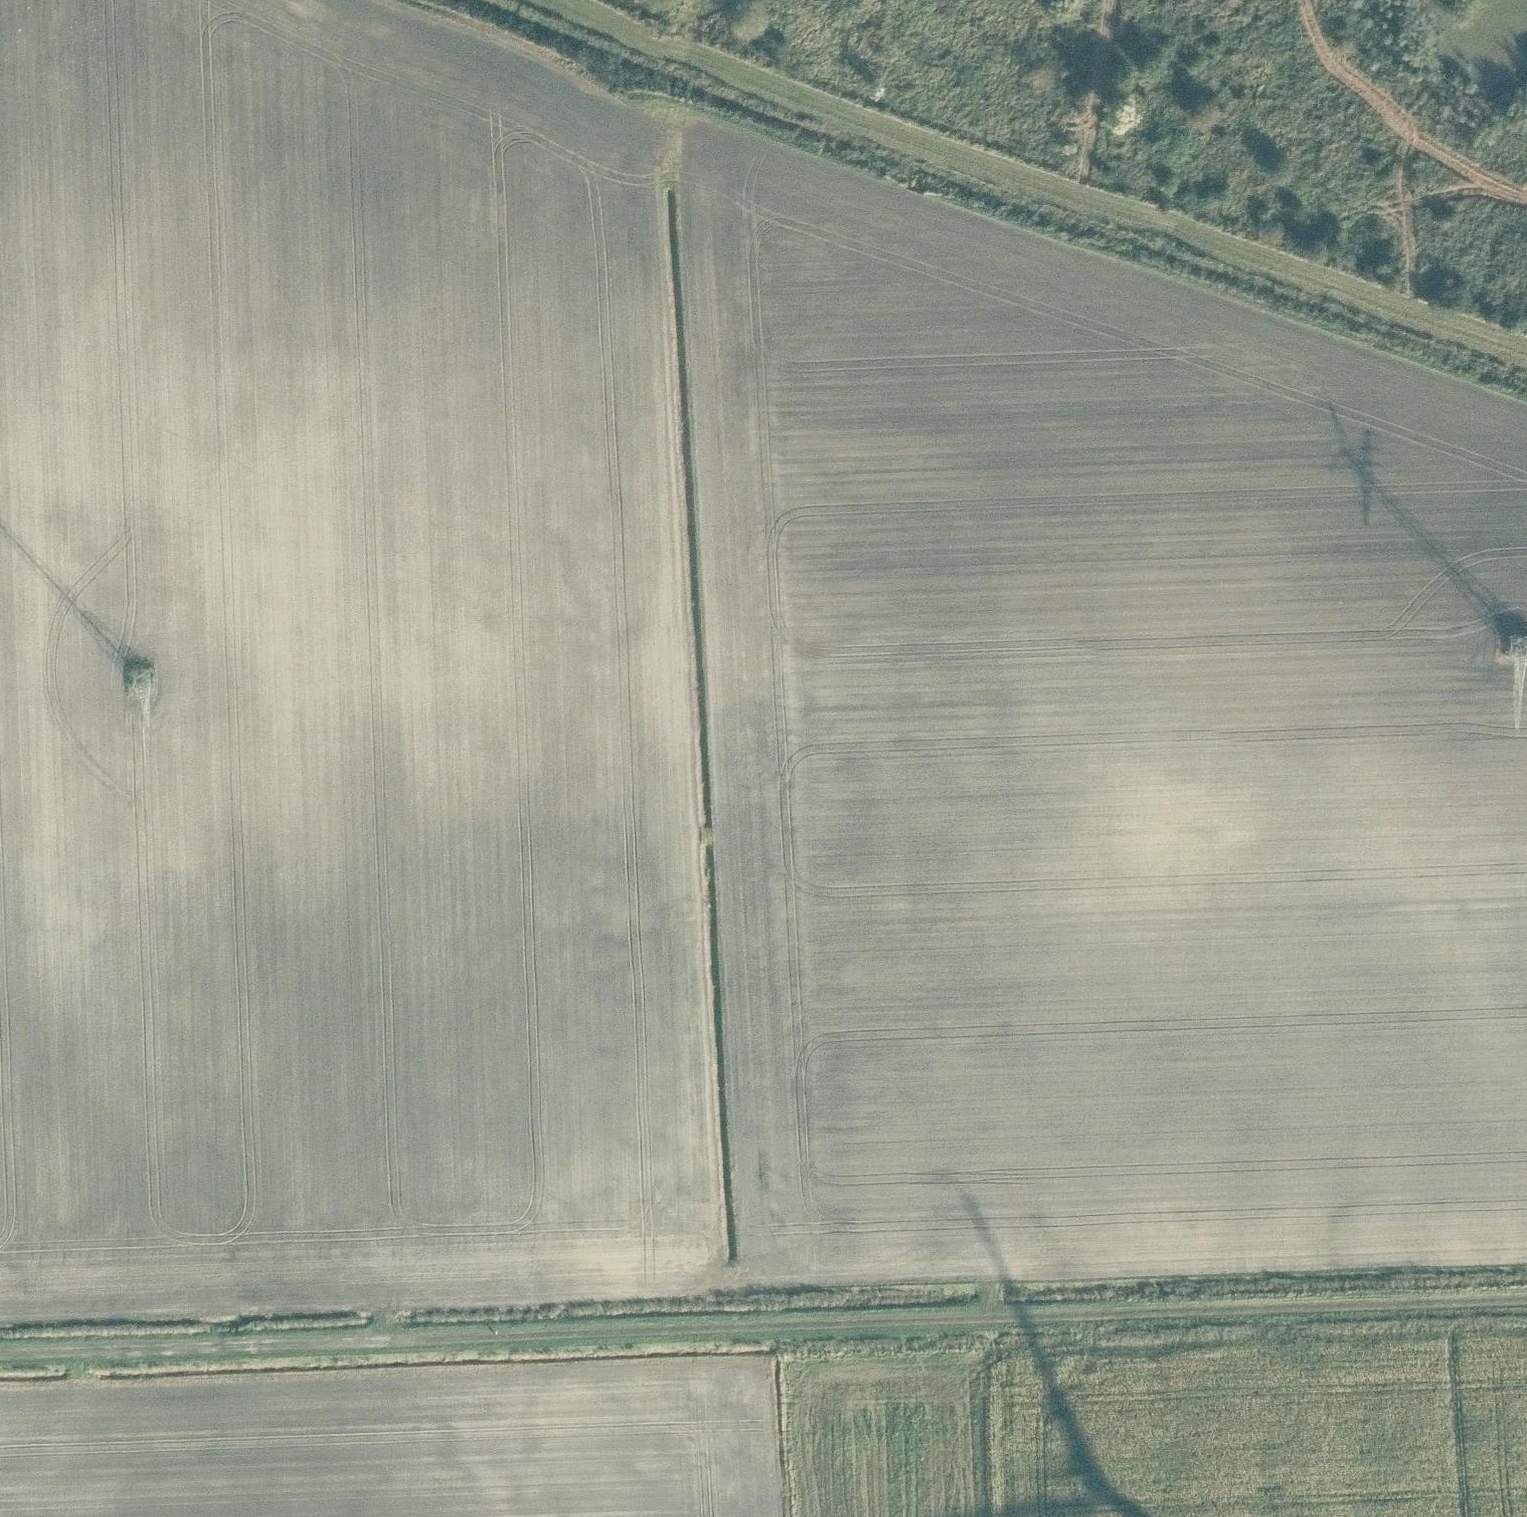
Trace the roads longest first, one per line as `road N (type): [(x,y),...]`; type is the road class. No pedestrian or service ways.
road 1 (track): [(1526,1301),(0,1353)]
road 2 (track): [(1526,342),(583,0)]

